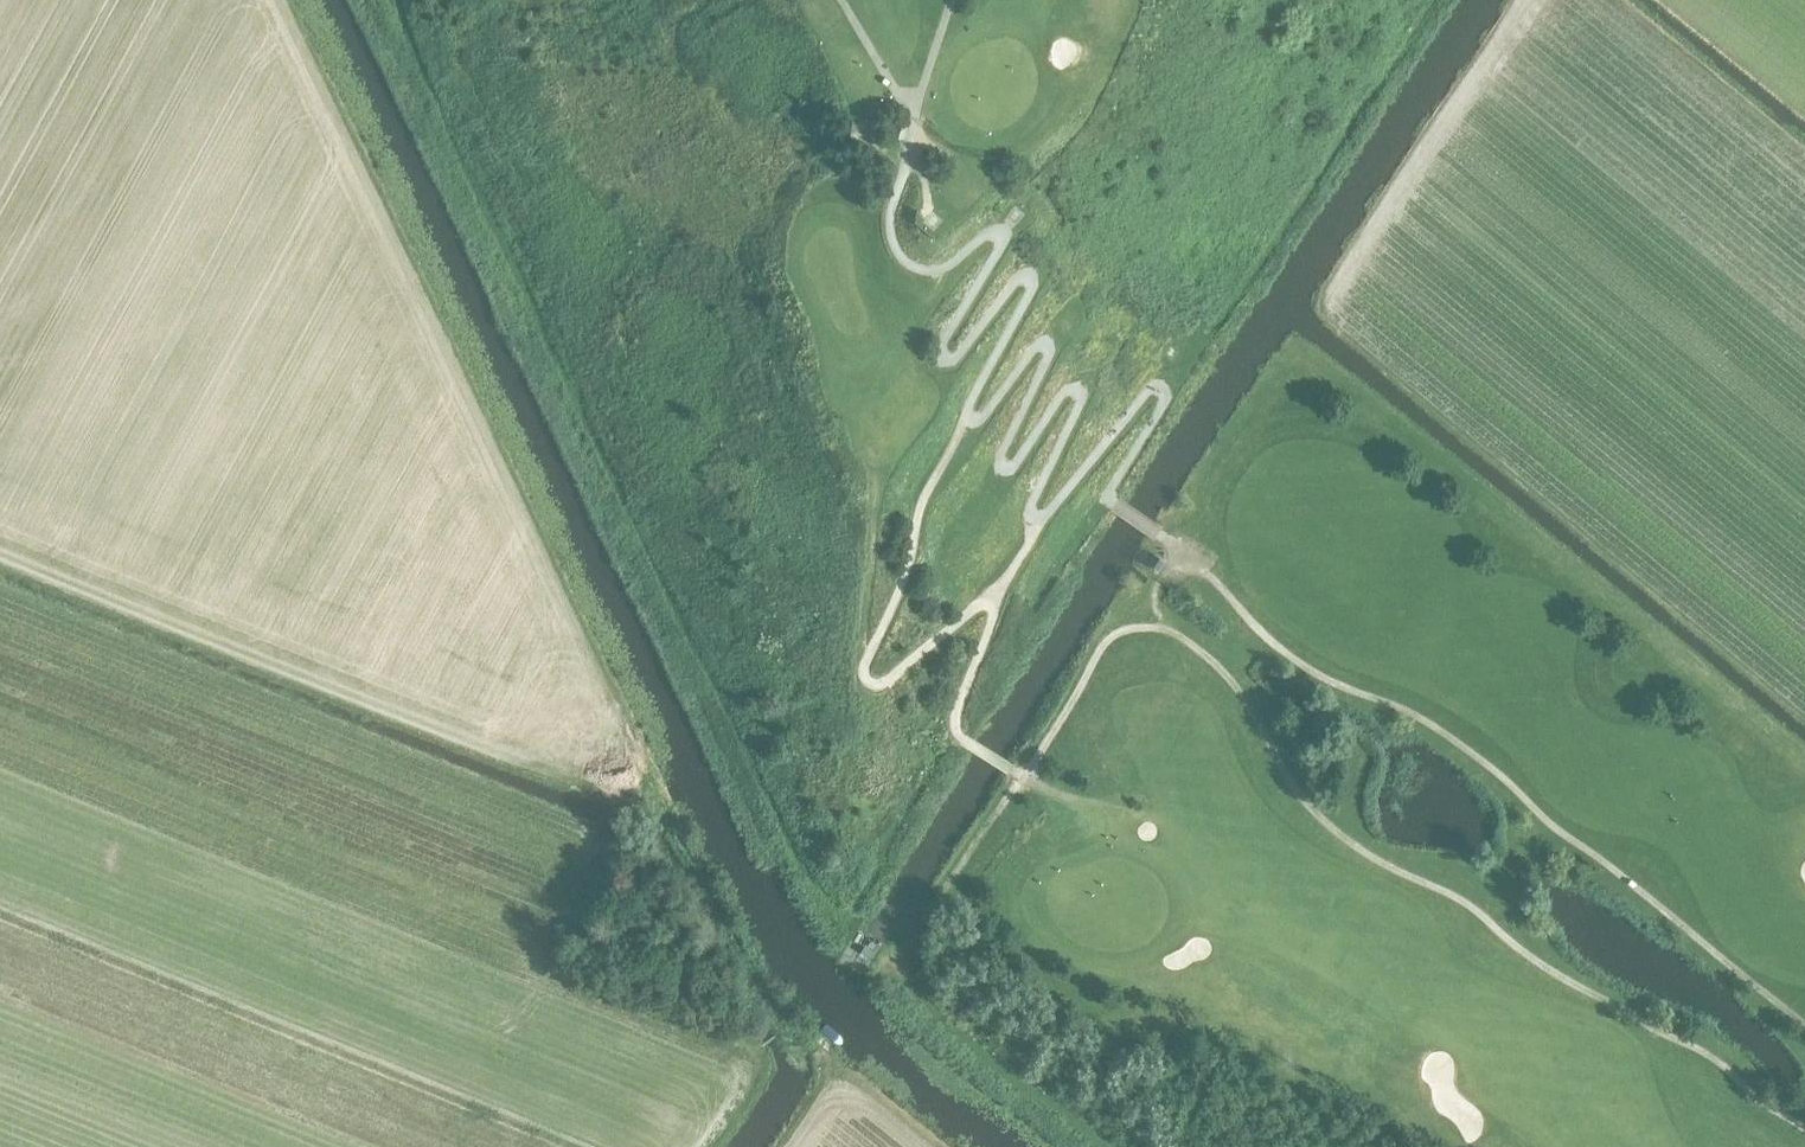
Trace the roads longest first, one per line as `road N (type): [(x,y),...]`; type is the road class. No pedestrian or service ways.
road 1 (track): [(844,1074),(781,1023),(665,819),(0,550)]
road 2 (track): [(887,969),(1102,1146)]

